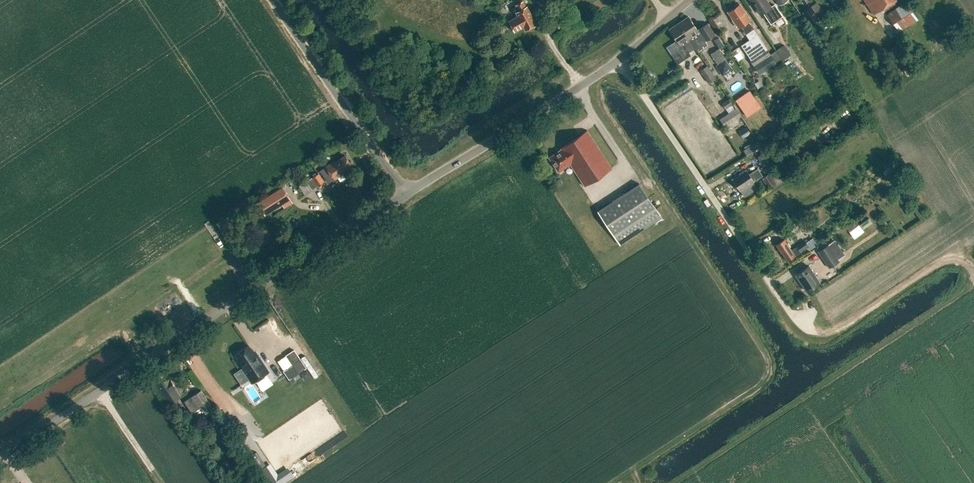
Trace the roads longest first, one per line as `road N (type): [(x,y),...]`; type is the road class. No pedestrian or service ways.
road 1 (unclassified): [(0,457),(405,194)]
road 2 (unclassified): [(405,194),(582,85),(690,0)]
road 3 (unclassified): [(405,194),(274,0)]

